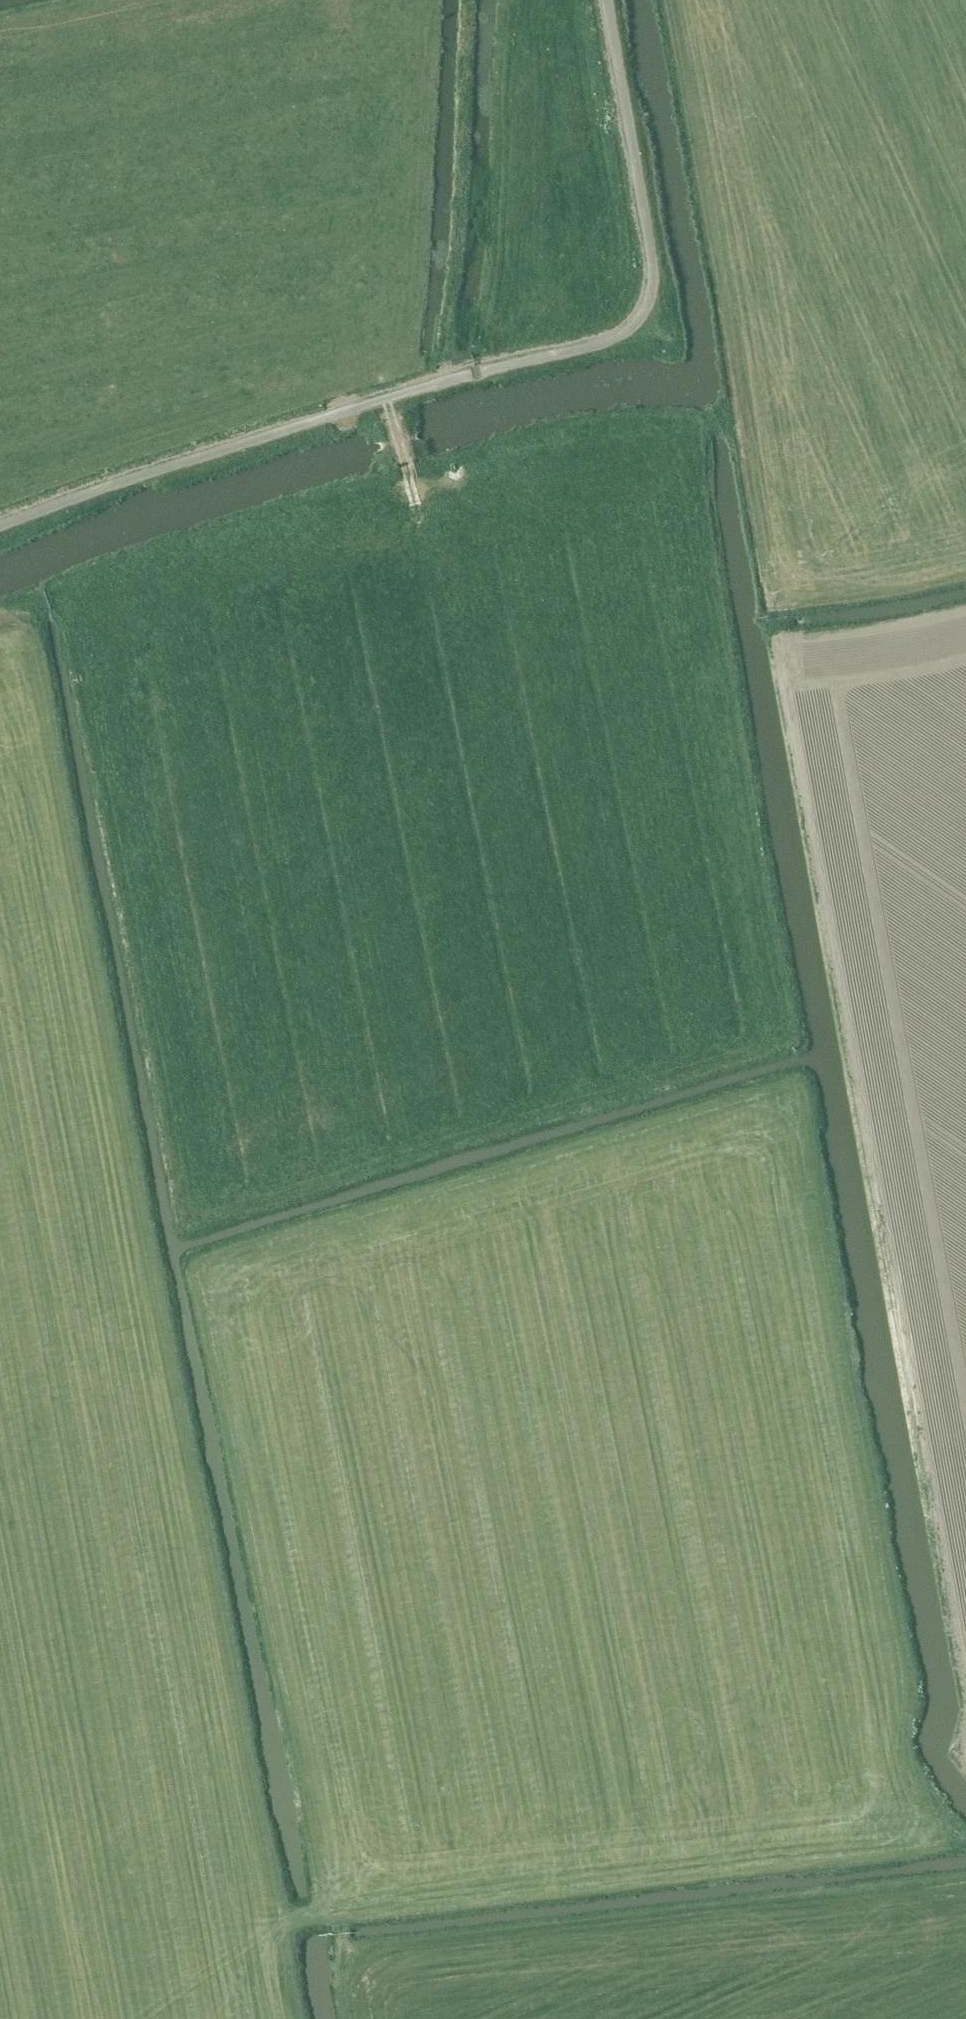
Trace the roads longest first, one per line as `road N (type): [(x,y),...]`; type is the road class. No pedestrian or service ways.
road 1 (track): [(466,85),(448,386)]

